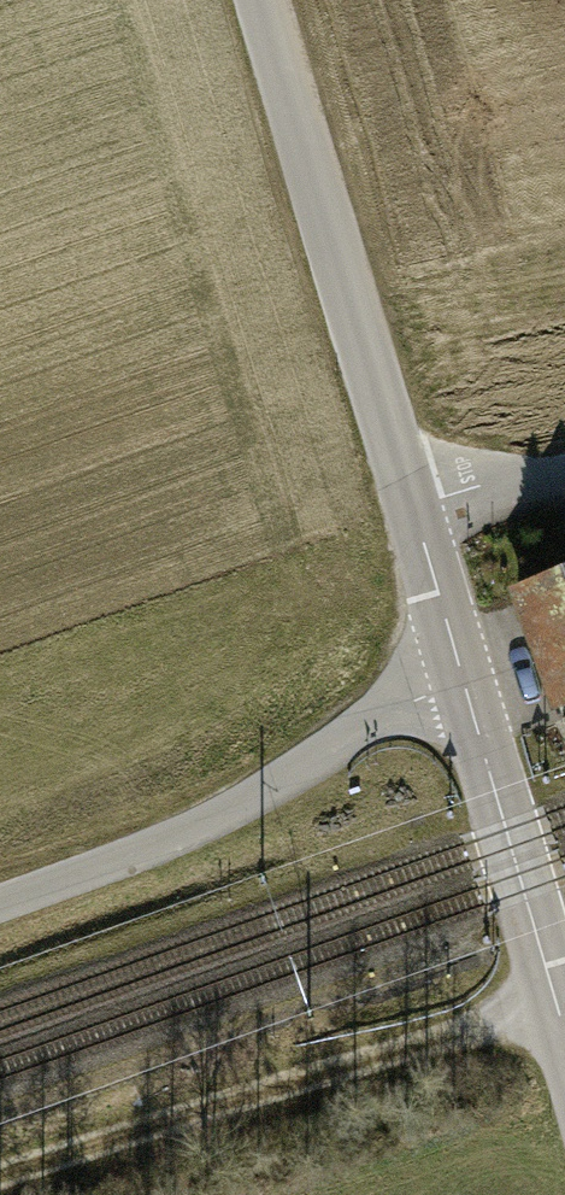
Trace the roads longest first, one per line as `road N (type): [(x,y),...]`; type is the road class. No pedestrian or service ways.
road 1 (tertiary): [(564,1032),(262,0)]
road 2 (track): [(0,1180),(555,997)]
road 3 (track): [(460,671),(199,828),(0,902)]
road 4 (track): [(564,484),(414,514)]

